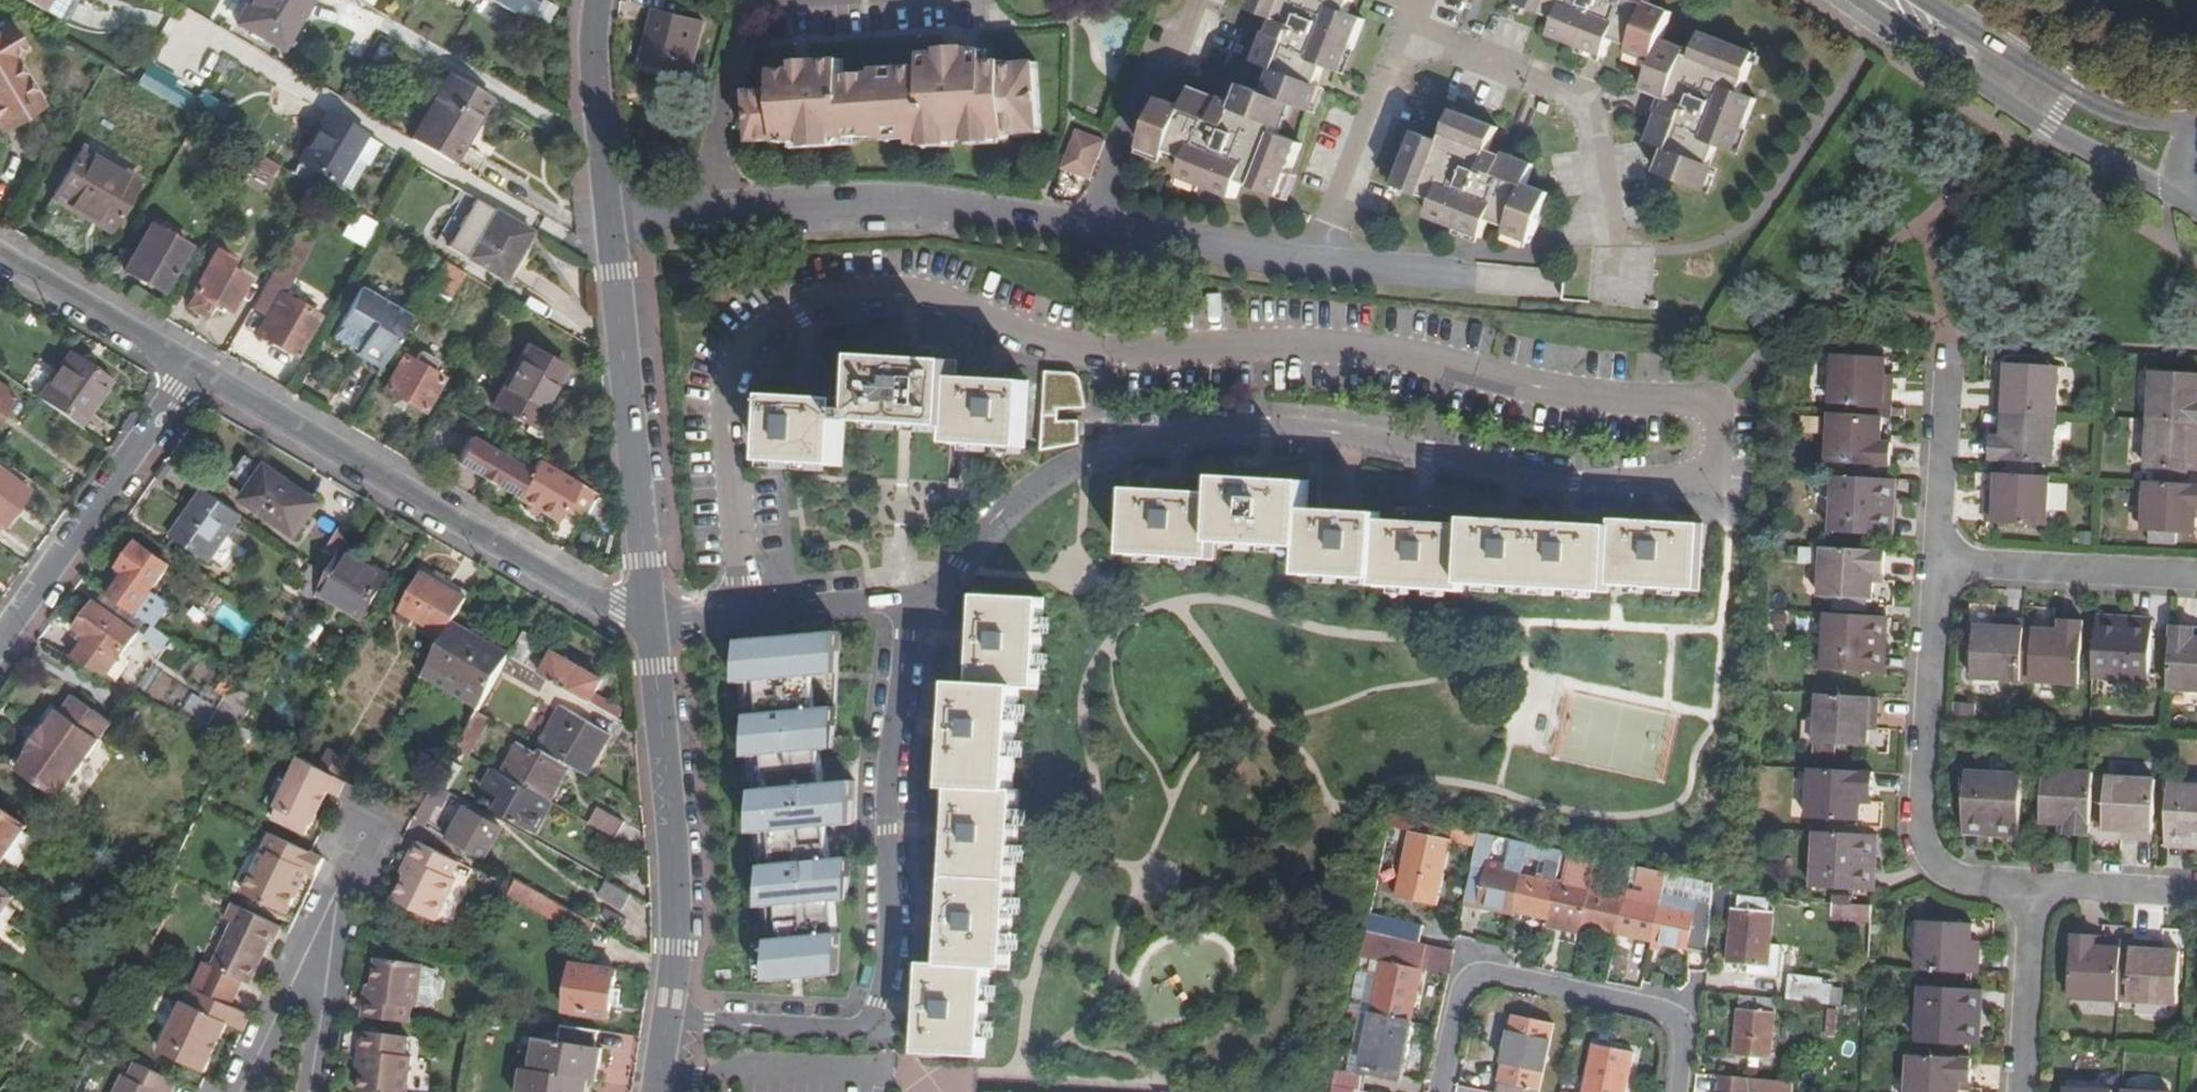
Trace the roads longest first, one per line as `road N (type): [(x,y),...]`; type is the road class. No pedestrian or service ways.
road 1 (residential): [(909,601),(959,564),(993,520),(1062,461),(1110,444),(1266,425),(1617,481),(1700,476),(1714,456),(1715,424),(1710,406),(1689,399),(1572,392),(1381,352),(1072,346),(909,290),(847,293),(762,330),(737,368),(728,434),(745,613)]
road 2 (residential): [(1446,275),(1217,255),(917,202),(609,213)]
road 3 (residential): [(909,601),(889,763),(891,951),(881,1005),(853,1031),(670,1020)]
road 4 (residential): [(195,372),(651,623)]
road 5 (residential): [(651,623),(609,213)]
road 6 (residential): [(1851,0),(2018,113),(2196,216)]
road 7 (residential): [(1933,564),(1921,822),(1934,857),(1969,882),(2032,886)]
road 8 (residential): [(651,623),(676,859),(670,1020)]
road 9 (residential): [(195,372),(0,649)]
road 10 (residential): [(1664,1011),(1482,974),(1464,989),(1440,1091)]
road 11 (residential): [(2196,137),(2071,93),(1918,0)]
road 12 (residential): [(1933,564),(2196,579)]
road 13 (residential): [(0,258),(195,372)]
road 14 (residential): [(338,890),(242,1091)]
road 15 (residential): [(1948,342),(1933,564)]
road 16 (residential): [(609,213),(596,78),(599,0)]
road 17 (residential): [(2032,886),(2024,1091)]
road 18 (residential): [(311,1091),(338,890)]
road 19 (residential): [(909,601),(745,613)]
road 20 (residential): [(2032,886),(2196,896)]

